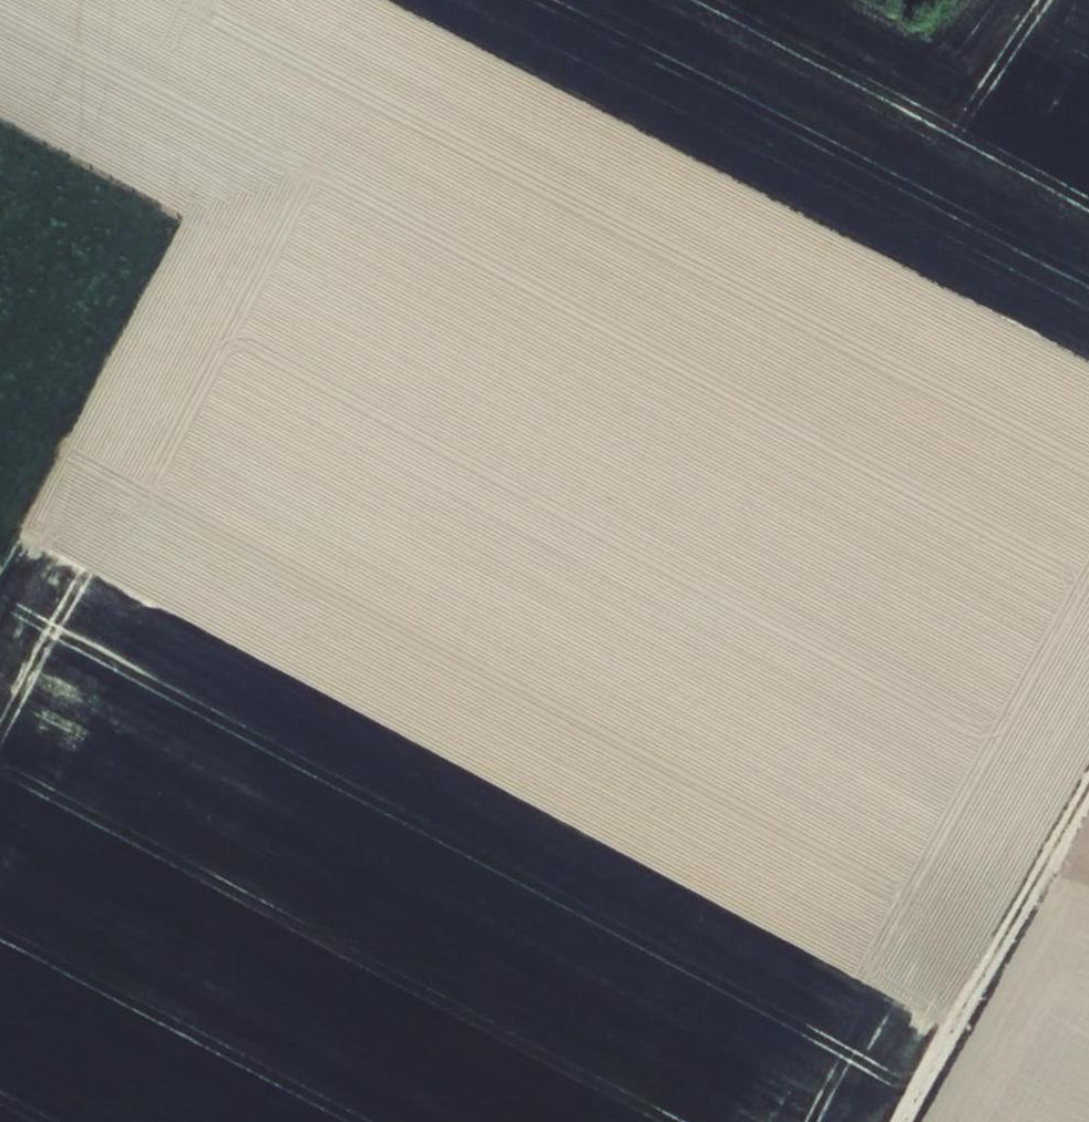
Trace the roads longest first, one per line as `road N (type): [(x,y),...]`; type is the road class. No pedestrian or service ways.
road 1 (track): [(1088,801),(917,1121)]

